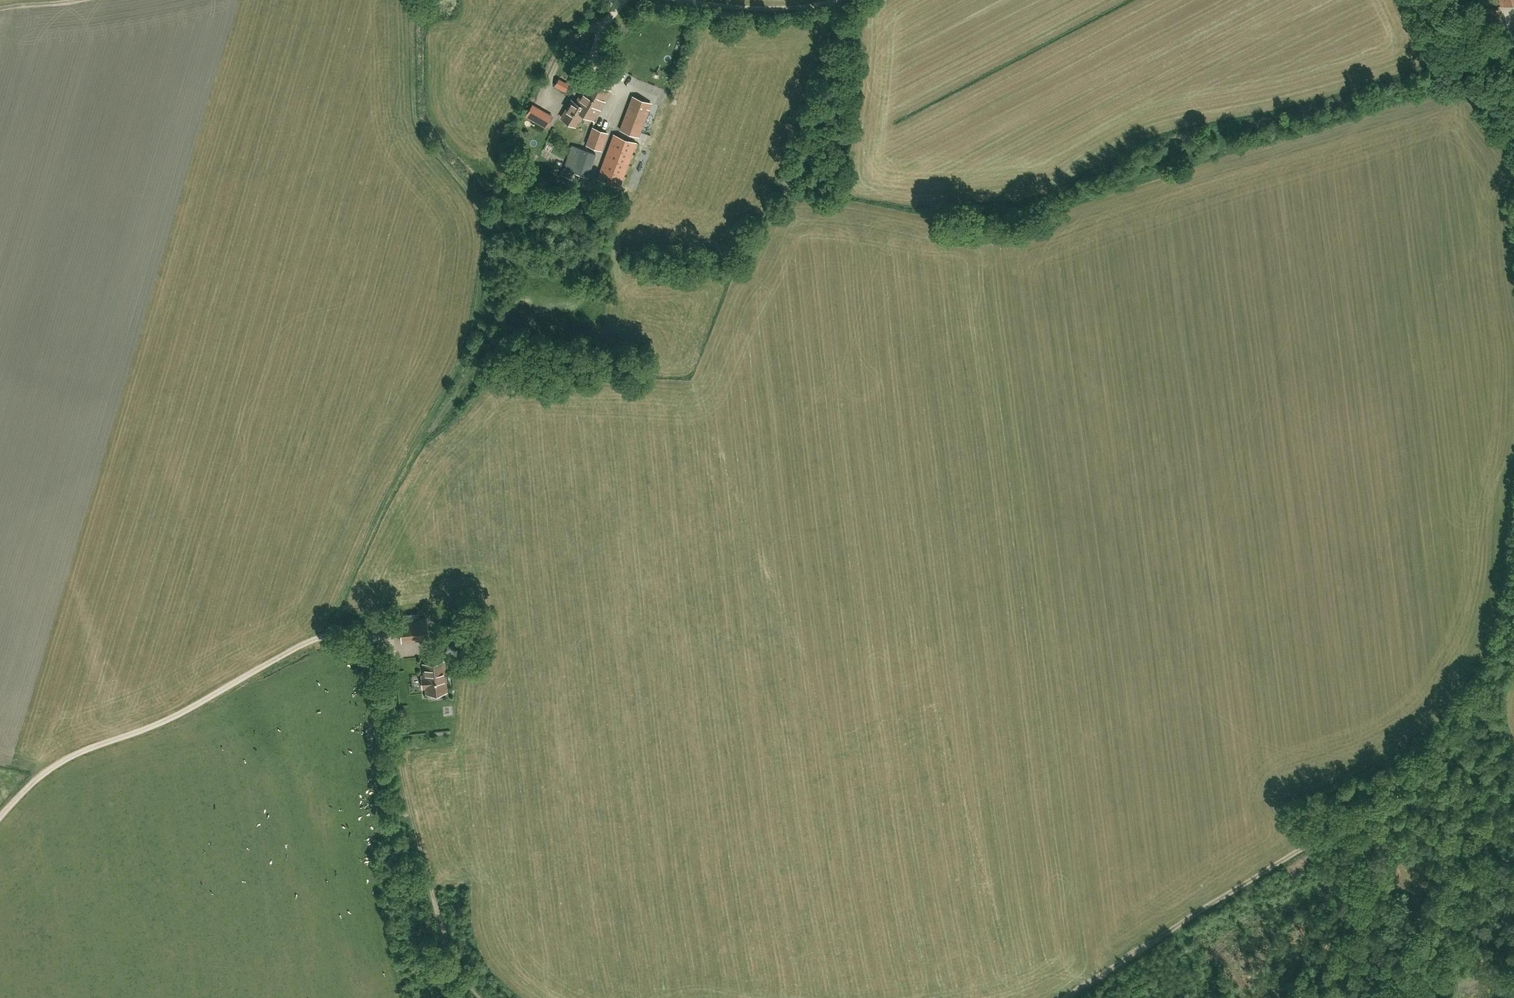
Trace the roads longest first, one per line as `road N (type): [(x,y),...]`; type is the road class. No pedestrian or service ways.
road 1 (track): [(1063,997),(1361,819),(1404,820),(1513,861)]
road 2 (track): [(399,757),(452,975),(475,997)]
road 3 (track): [(695,0),(779,7),(836,0)]

